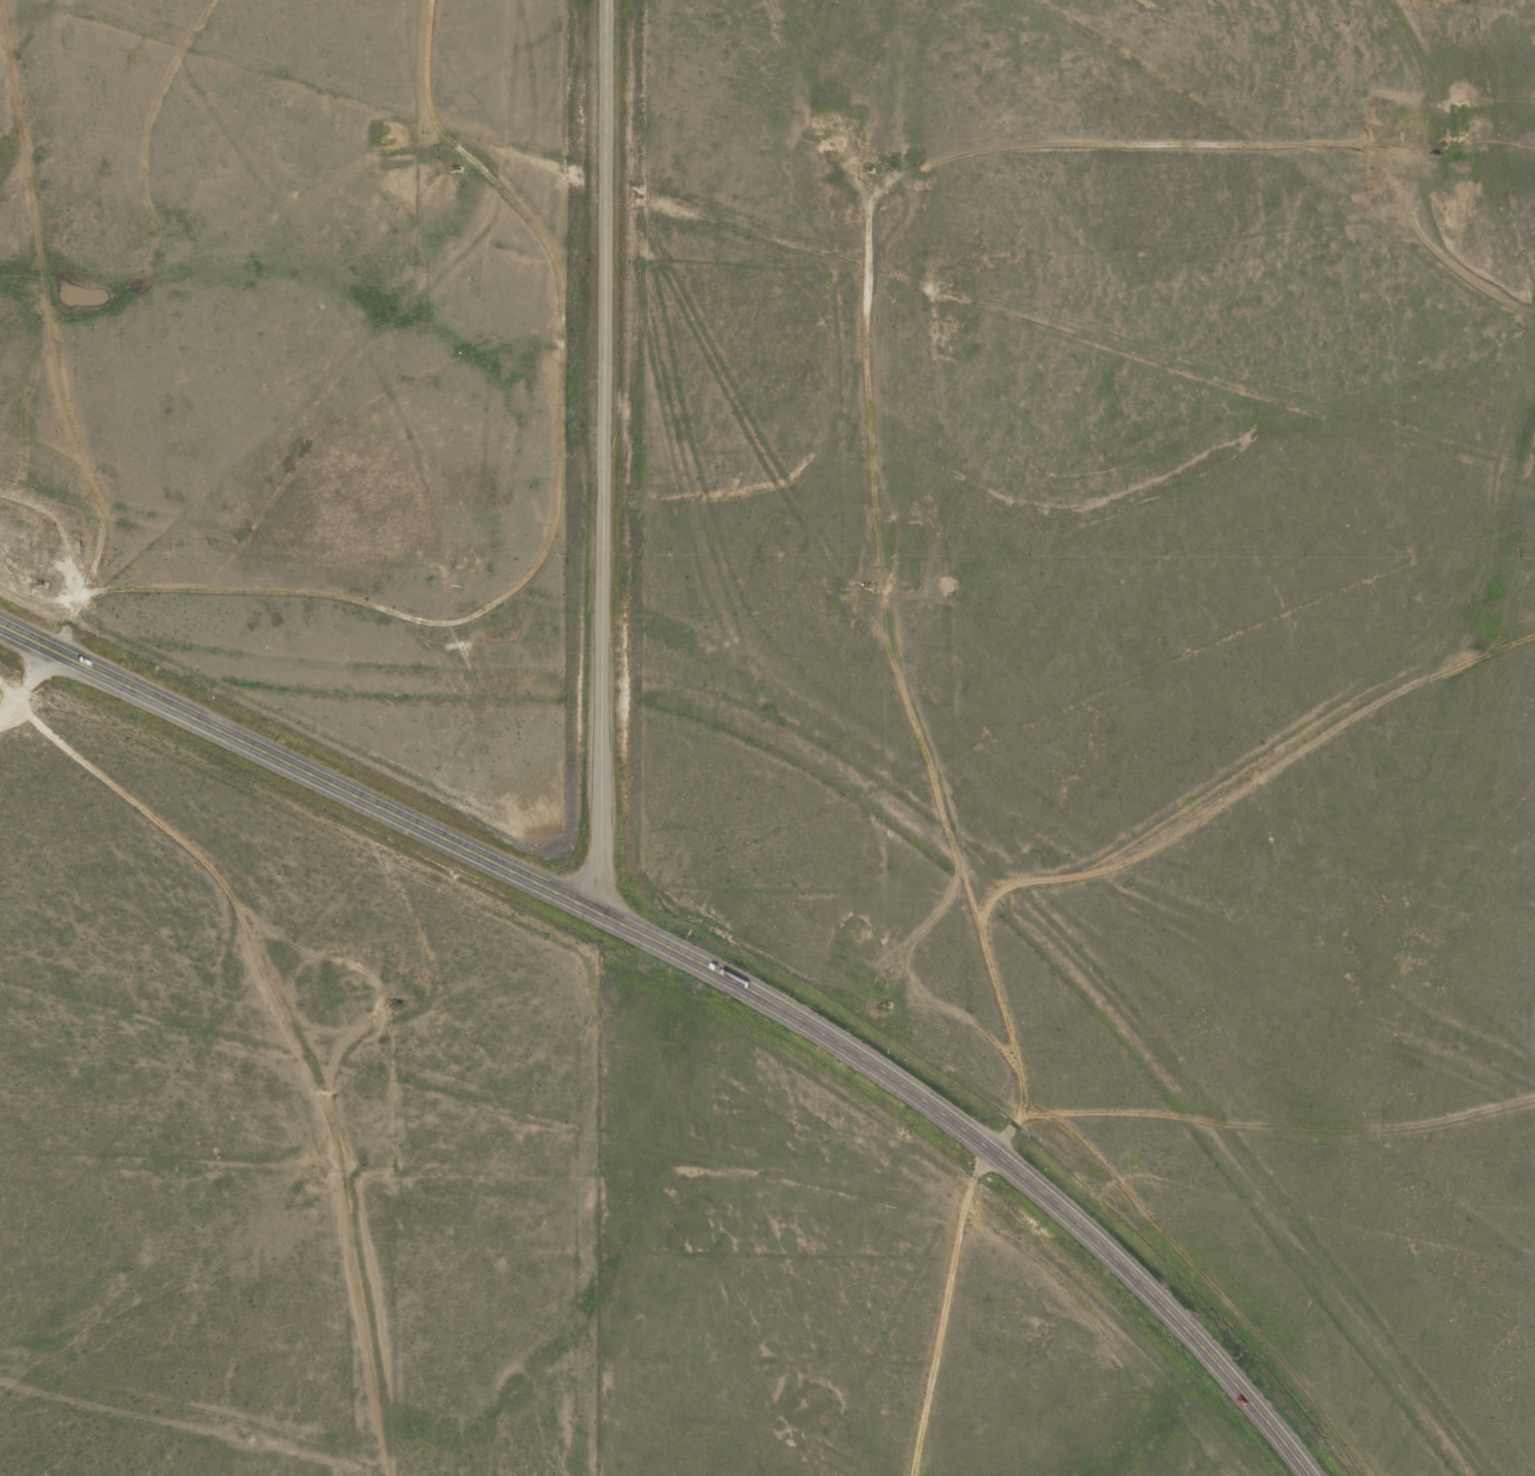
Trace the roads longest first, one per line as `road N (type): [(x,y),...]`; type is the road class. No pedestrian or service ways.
road 1 (primary): [(0,621),(677,945),(846,1044),(1079,1222),(1218,1361),(1314,1475)]
road 2 (tertiary): [(599,908),(607,0)]

